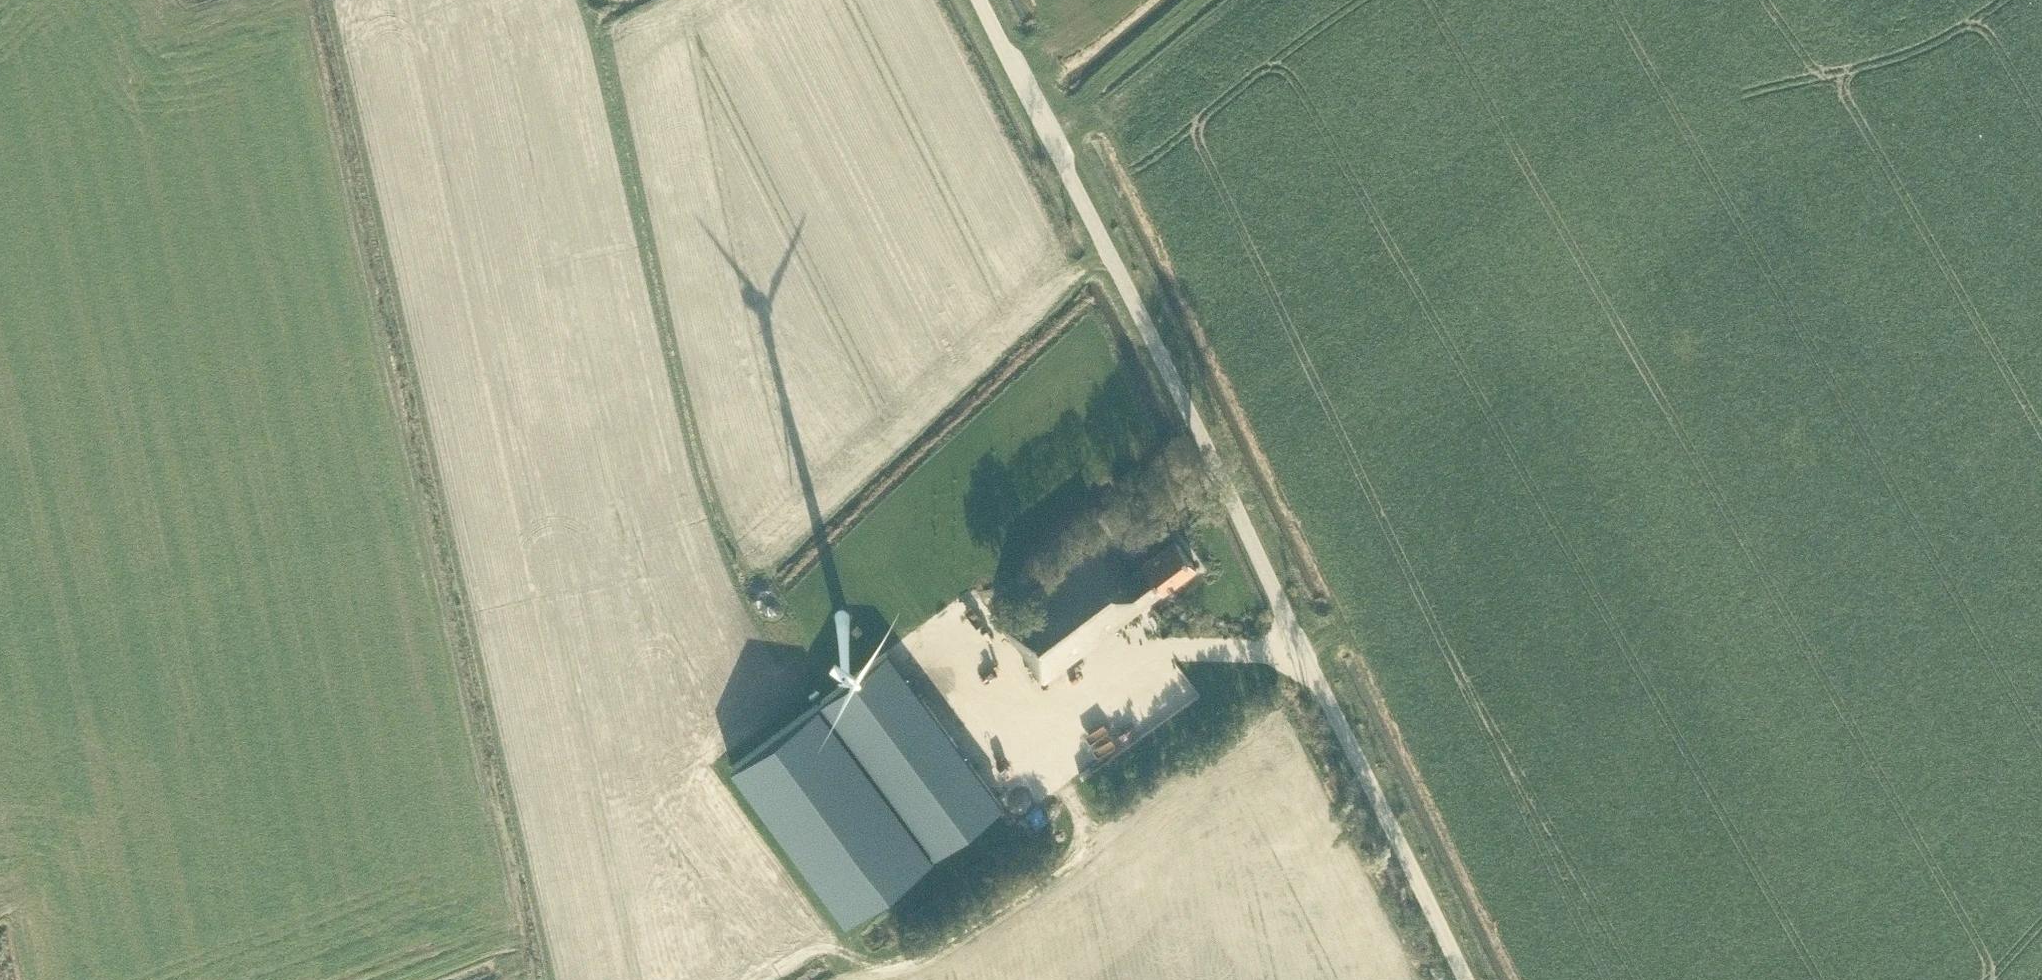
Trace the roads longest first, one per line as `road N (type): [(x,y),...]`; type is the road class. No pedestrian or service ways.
road 1 (unclassified): [(1457,979),(976,0)]

